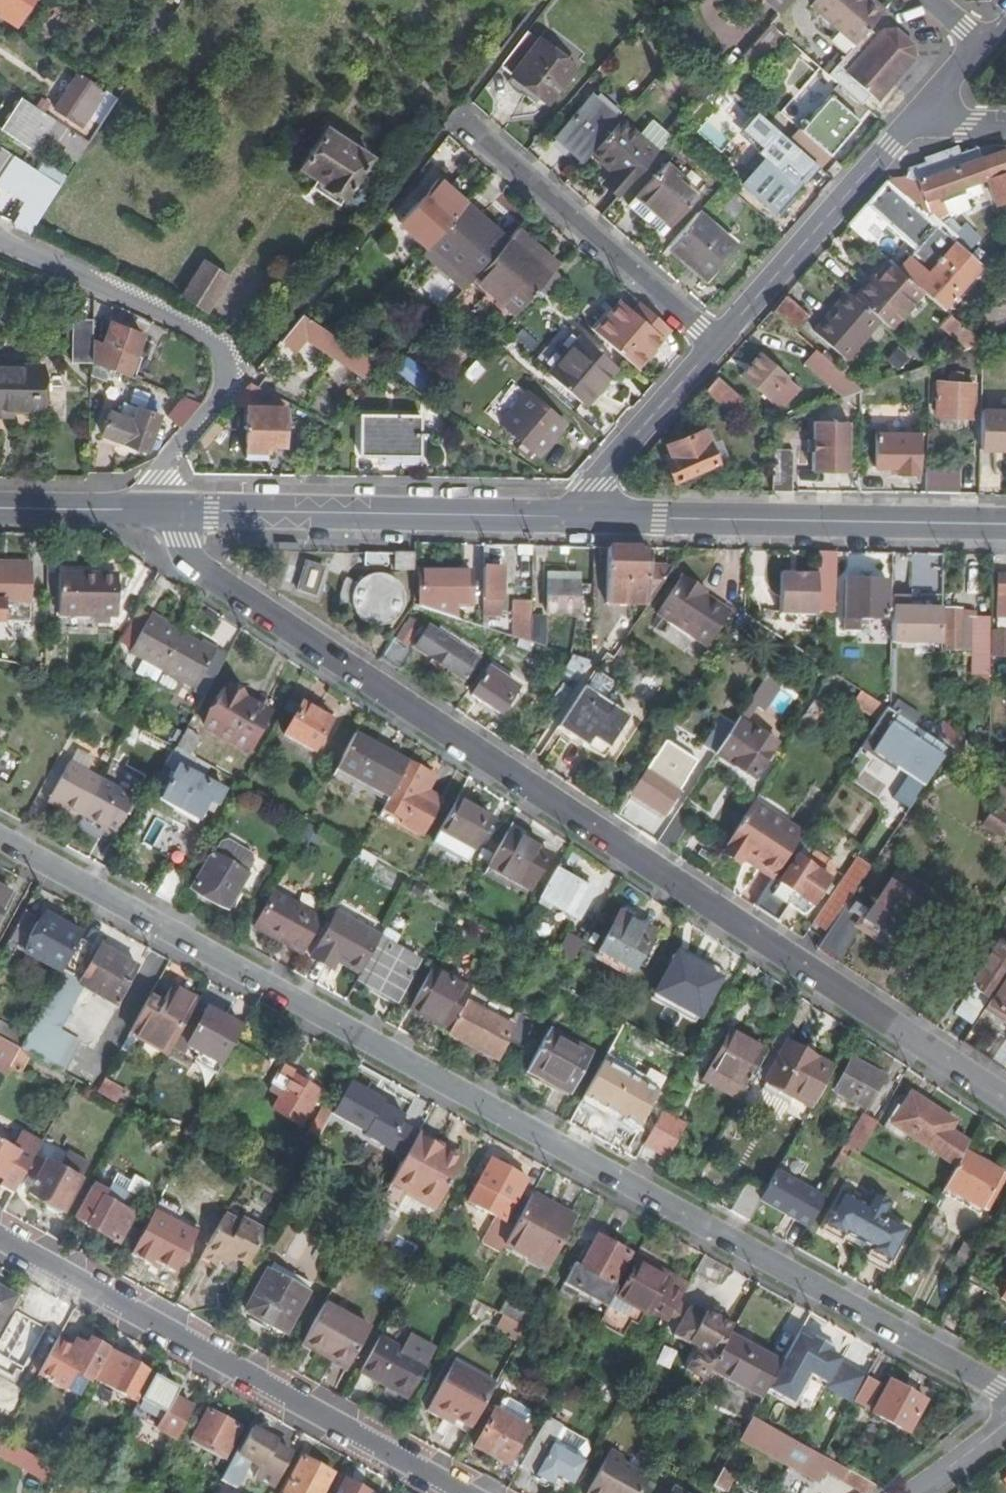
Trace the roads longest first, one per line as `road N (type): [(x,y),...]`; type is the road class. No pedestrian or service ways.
road 1 (residential): [(1005,1392),(0,843)]
road 2 (residential): [(1005,1100),(211,576),(165,508)]
road 3 (residential): [(457,1492),(0,1240)]
road 4 (secondary): [(562,517),(1005,525)]
road 5 (residential): [(165,508),(159,480),(223,384),(228,359),(212,340),(0,242)]
road 6 (secondary): [(165,508),(562,517)]
road 7 (residential): [(455,116),(713,347)]
road 8 (residential): [(911,123),(713,347)]
road 9 (residential): [(713,347),(562,517)]
road 10 (secondary): [(0,506),(165,508)]

